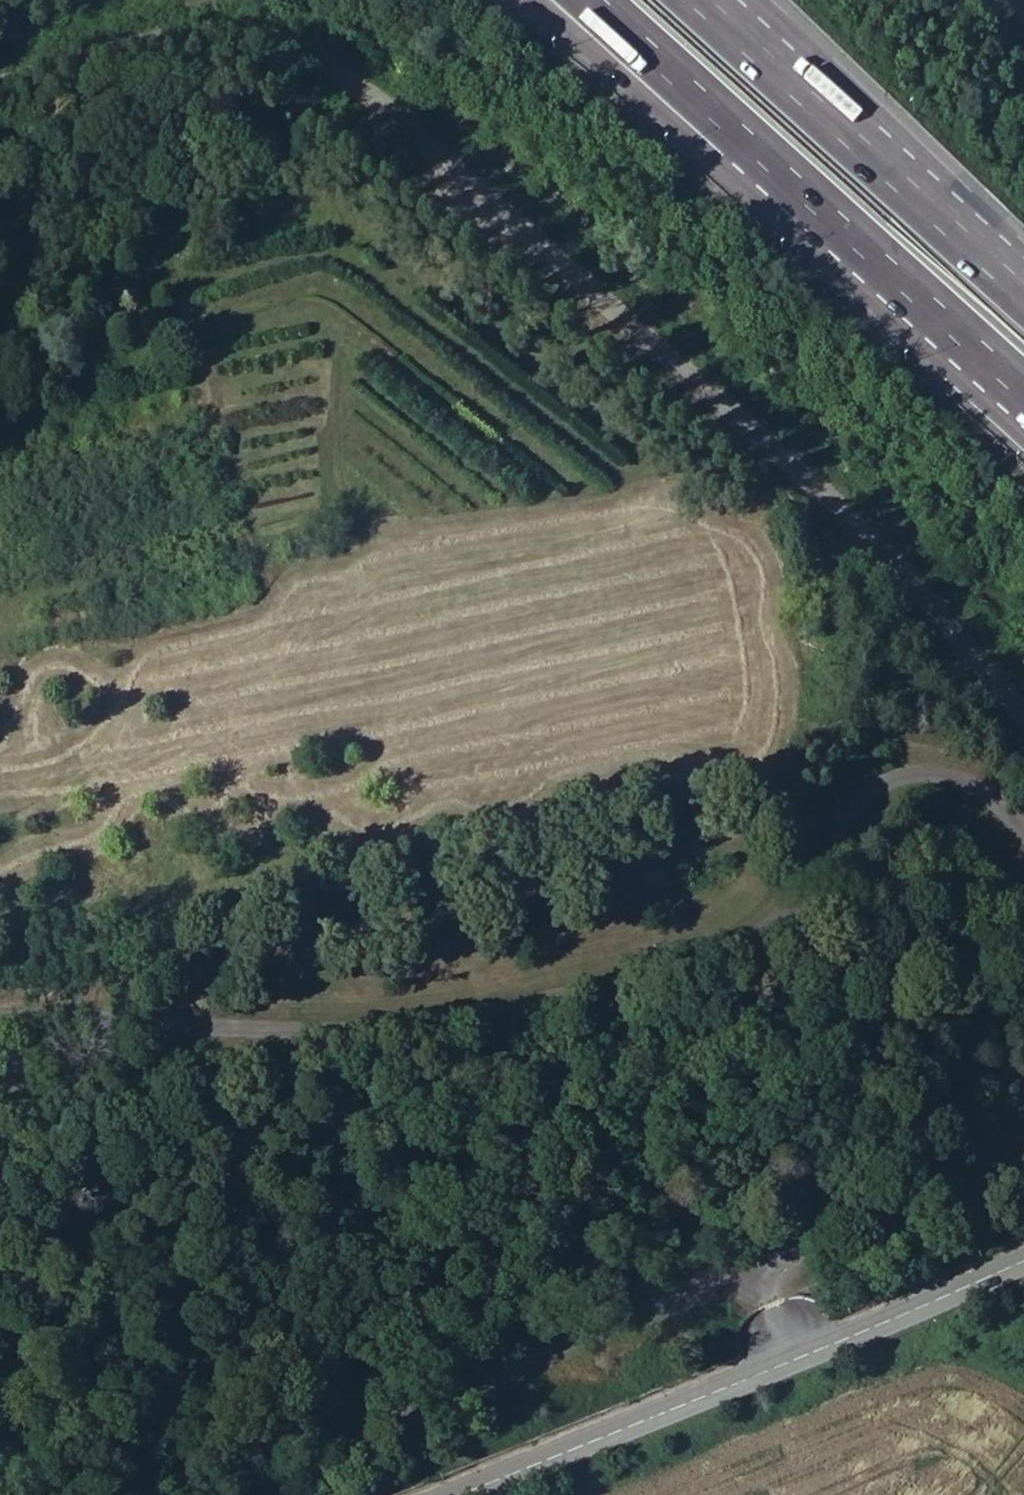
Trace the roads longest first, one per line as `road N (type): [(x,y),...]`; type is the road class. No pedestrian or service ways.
road 1 (unclassified): [(0,82),(175,24),(262,27),(347,79),(806,475),(1023,713)]
road 2 (motorway): [(1023,301),(692,0)]
road 3 (motorway): [(1023,287),(955,204),(747,0)]
road 4 (motorway): [(749,143),(1023,391)]
road 5 (secondary): [(797,1358),(459,1494)]
road 6 (motorway): [(538,0),(704,131),(749,143)]
road 7 (secondary): [(1023,1262),(797,1358)]
road 8 (motorway): [(591,0),(749,143)]

